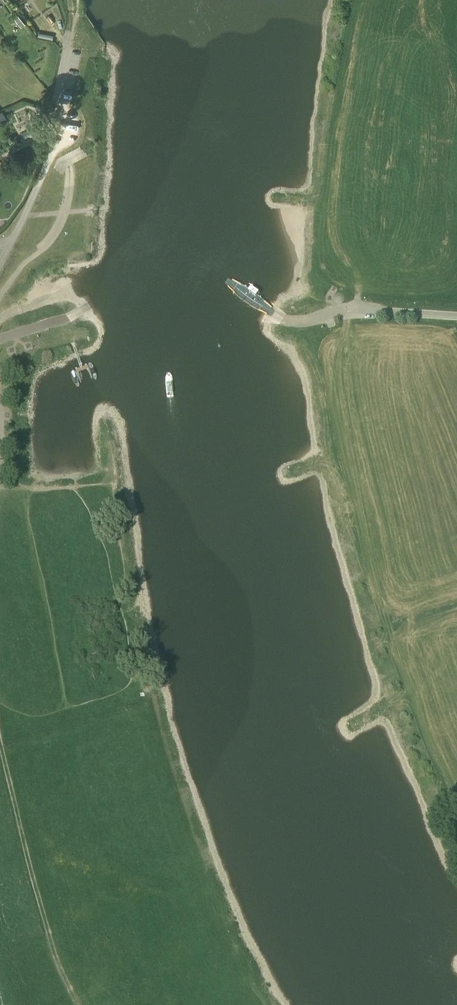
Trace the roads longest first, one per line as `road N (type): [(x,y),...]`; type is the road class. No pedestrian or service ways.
road 1 (track): [(72,1004),(0,741)]
road 2 (tertiary): [(266,313),(291,323),(337,310),(456,316)]

